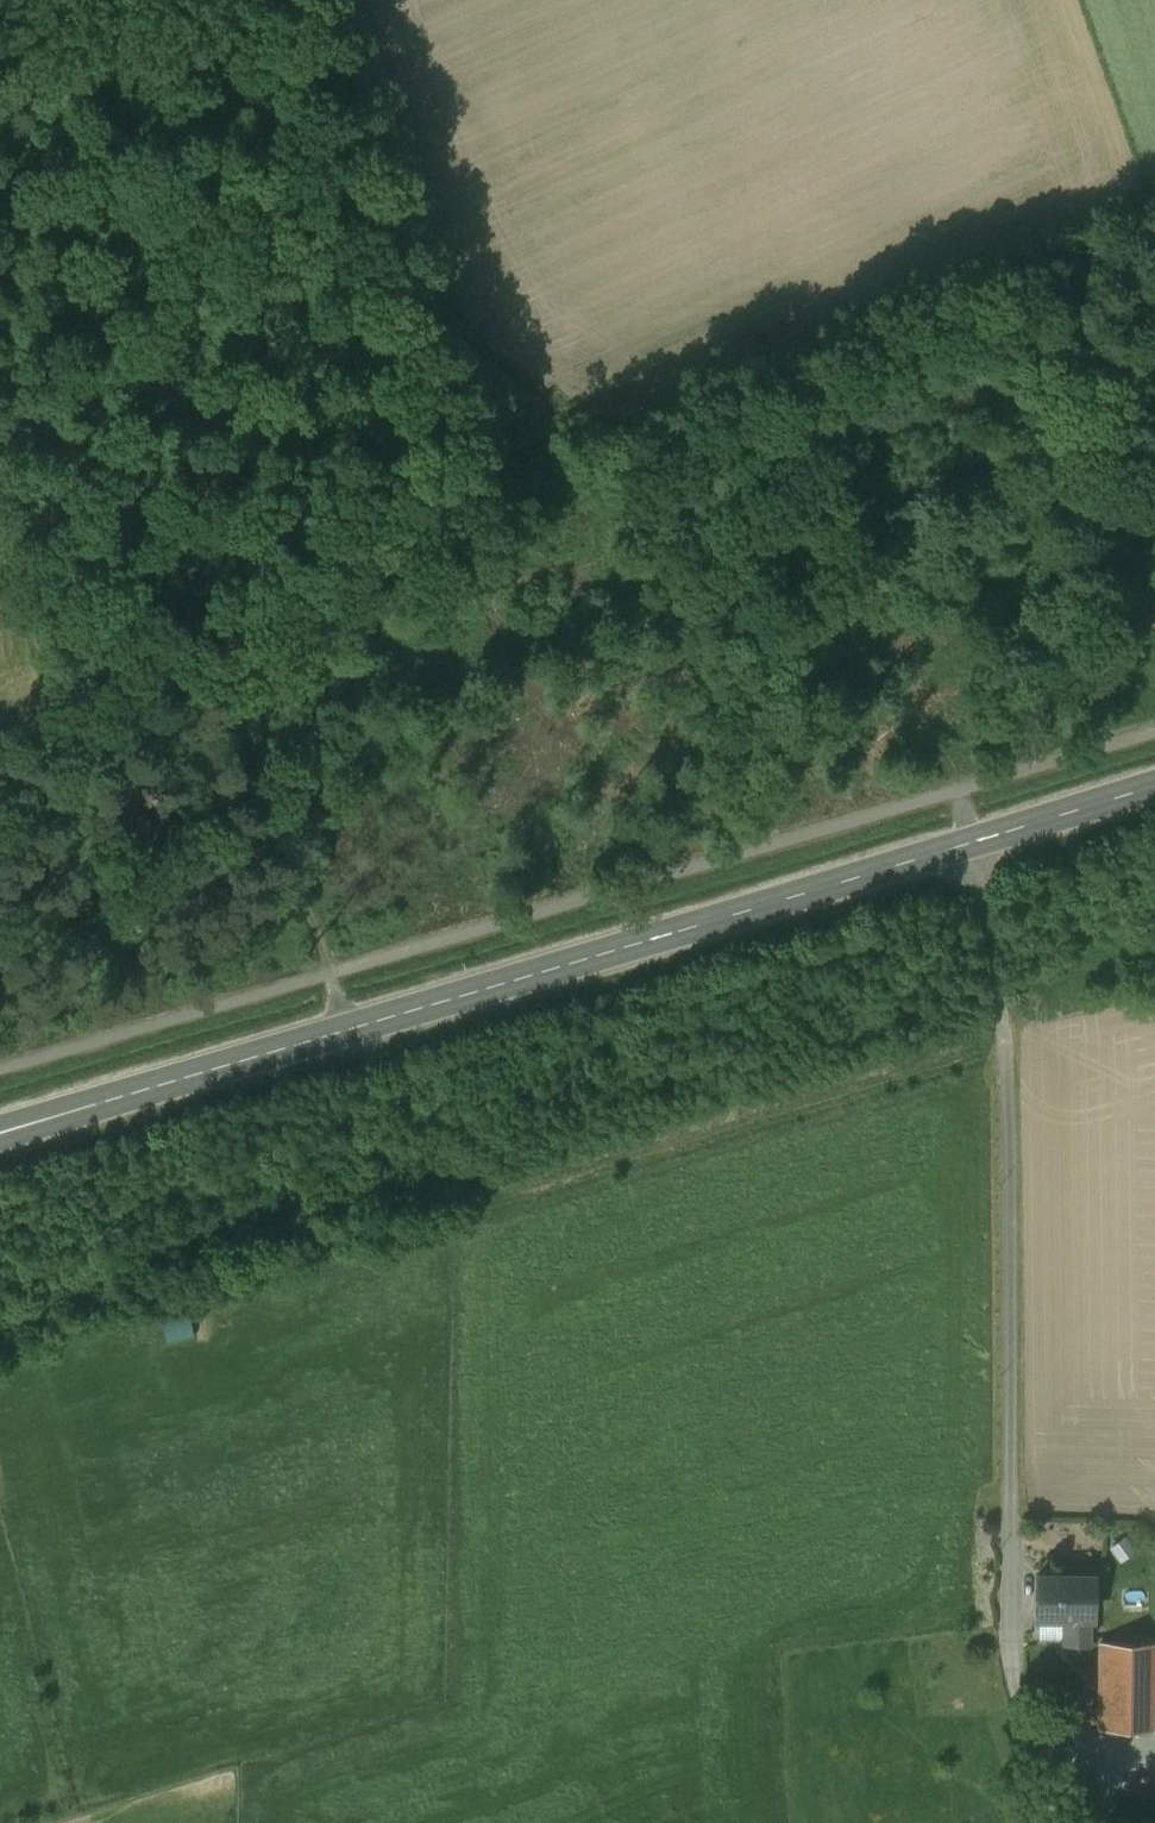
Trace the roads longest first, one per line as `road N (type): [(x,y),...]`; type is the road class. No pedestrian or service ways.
road 1 (secondary): [(0,1135),(1154,786)]
road 2 (track): [(268,0),(0,138)]

